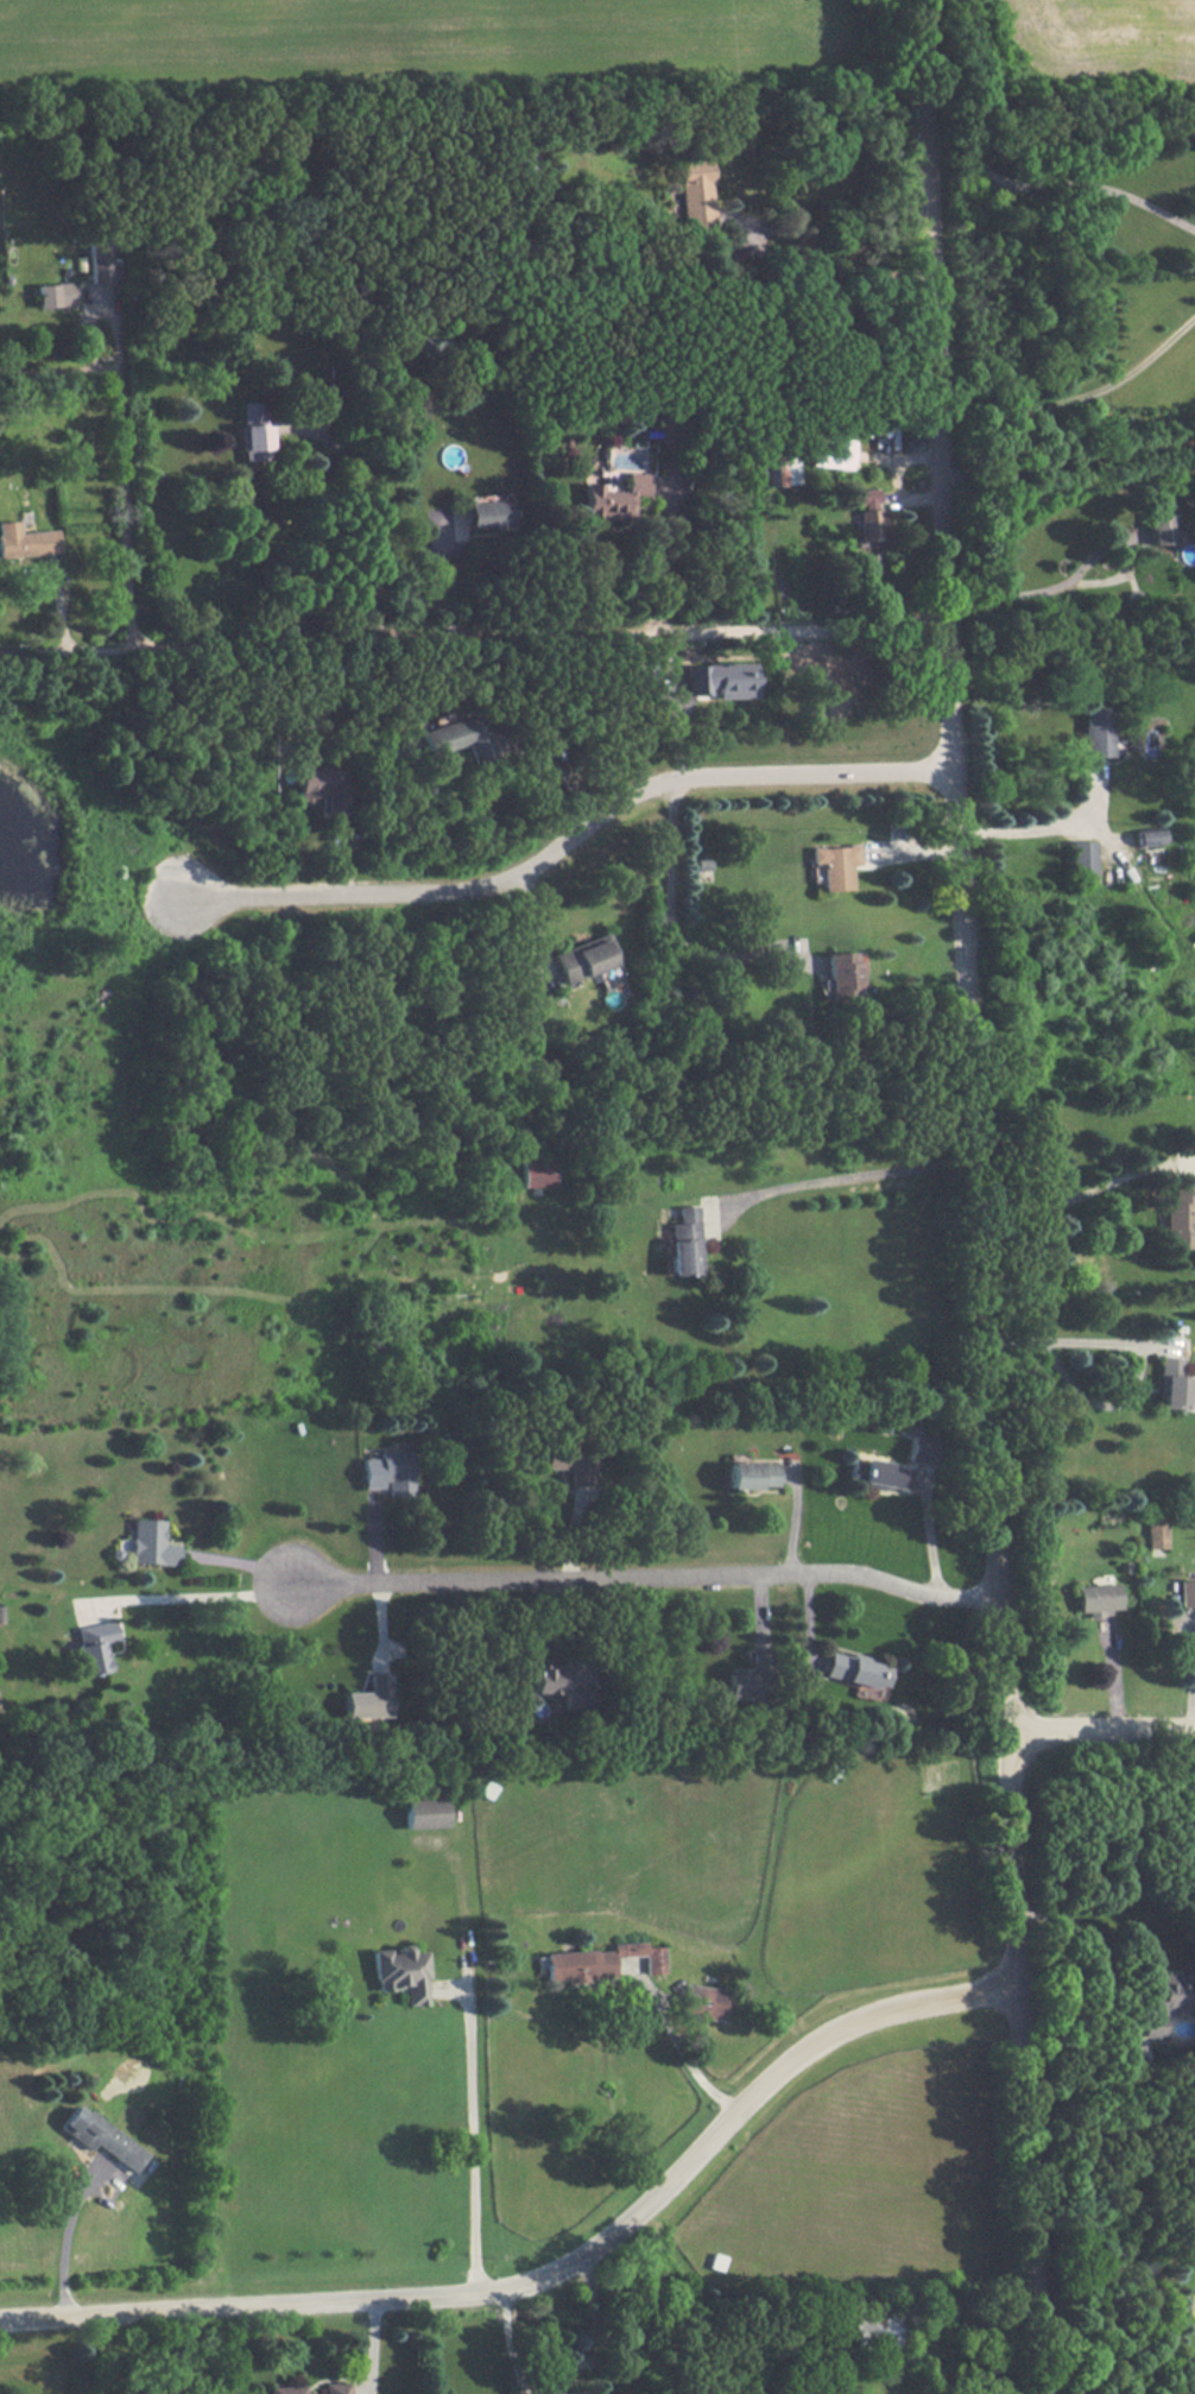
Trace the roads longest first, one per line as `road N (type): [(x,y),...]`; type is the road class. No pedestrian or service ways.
road 1 (residential): [(1044,2393),(943,628),(920,0)]
road 2 (residential): [(0,2323),(464,2301),(544,2286),(615,2237),(780,2066),(830,2030),(1016,1994)]
road 3 (residential): [(943,628),(0,656)]
road 4 (residential): [(181,893),(461,896),(665,772),(951,765)]
road 5 (residential): [(295,1586),(847,1562),(925,1585),(997,1585)]
road 6 (residential): [(1005,1735),(1194,1729)]

